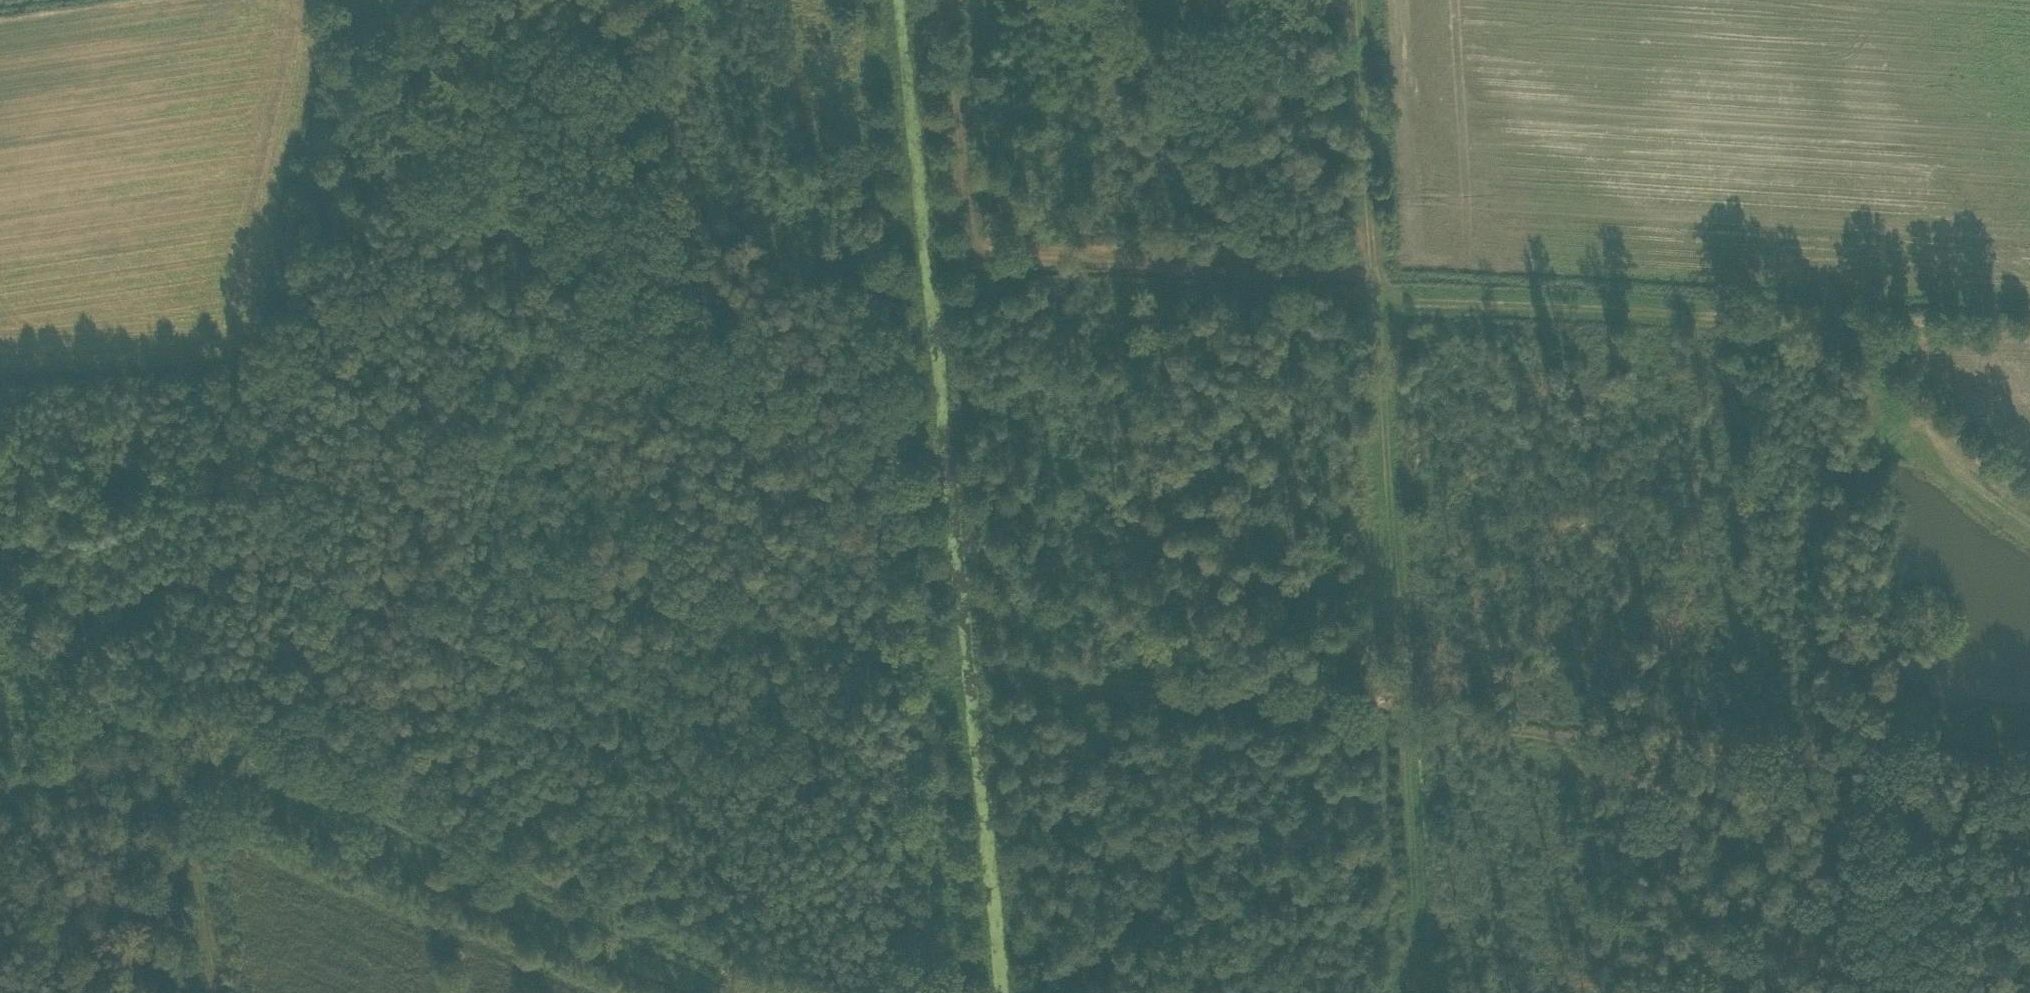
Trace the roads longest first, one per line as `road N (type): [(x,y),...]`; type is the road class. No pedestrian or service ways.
road 1 (track): [(2029,454),(1859,327),(1397,300),(1377,278),(1366,0)]
road 2 (track): [(715,992),(194,748),(165,751)]
road 3 (track): [(213,992),(165,751)]
road 4 (track): [(165,751),(0,777)]

